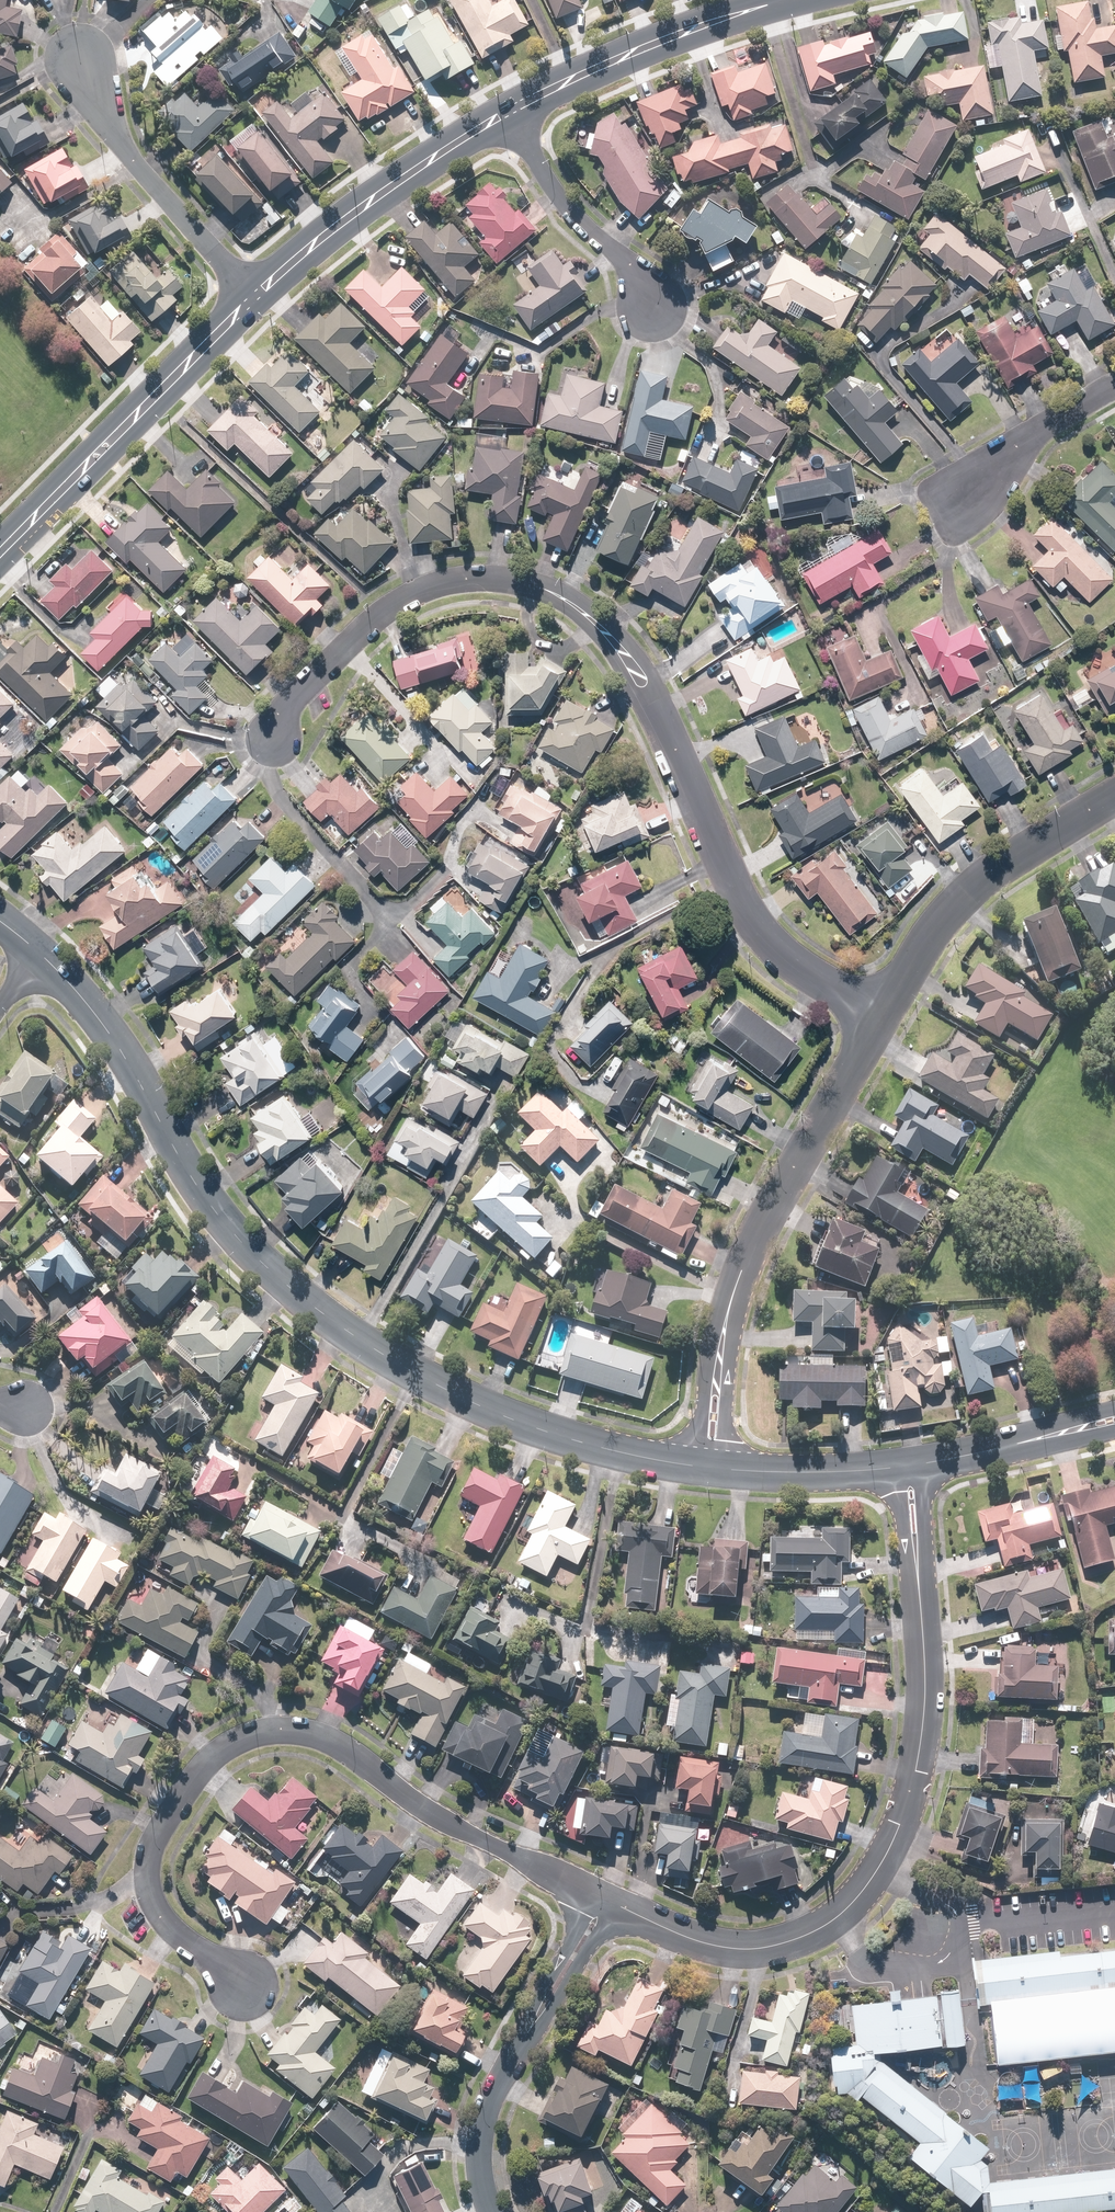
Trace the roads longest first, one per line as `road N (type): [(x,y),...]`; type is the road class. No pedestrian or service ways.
road 1 (residential): [(877,1018),(779,951),(754,922),(649,689),(569,599),(498,578),(419,592),(385,610),(281,717),(274,737)]
road 2 (tertiary): [(703,1466),(607,1450),(489,1415),(359,1340),(235,1237),(179,1158),(116,1037),(43,953)]
road 3 (residential): [(246,1987),(173,1932),(153,1903),(147,1874),(158,1841),(206,1765),(273,1730),(333,1742),(435,1816),(603,1903)]
road 4 (residential): [(603,1903),(693,1939),(737,1950),(774,1947),(830,1920),(872,1873),(898,1827),(920,1715),(922,1610),(905,1469)]
road 5 (residential): [(703,1466),(725,1326),(750,1251),(877,1018)]
road 6 (secondary): [(0,553),(253,295)]
road 7 (residential): [(492,2211),(478,2163),(491,2096),(603,1903)]
road 8 (residential): [(877,1018),(949,909),(1114,800)]
road 9 (secondary): [(253,295),(403,176),(509,115)]
road 10 (residential): [(253,295),(94,104),(73,52)]
road 11 (secondary): [(509,115),(620,55),(782,1)]
road 12 (residential): [(509,115),(554,194),(658,302)]
road 13 (tertiary): [(1114,1418),(905,1469)]
road 14 (tertiary): [(905,1469),(703,1466)]
road 15 (residential): [(1114,385),(1008,446),(957,499)]

